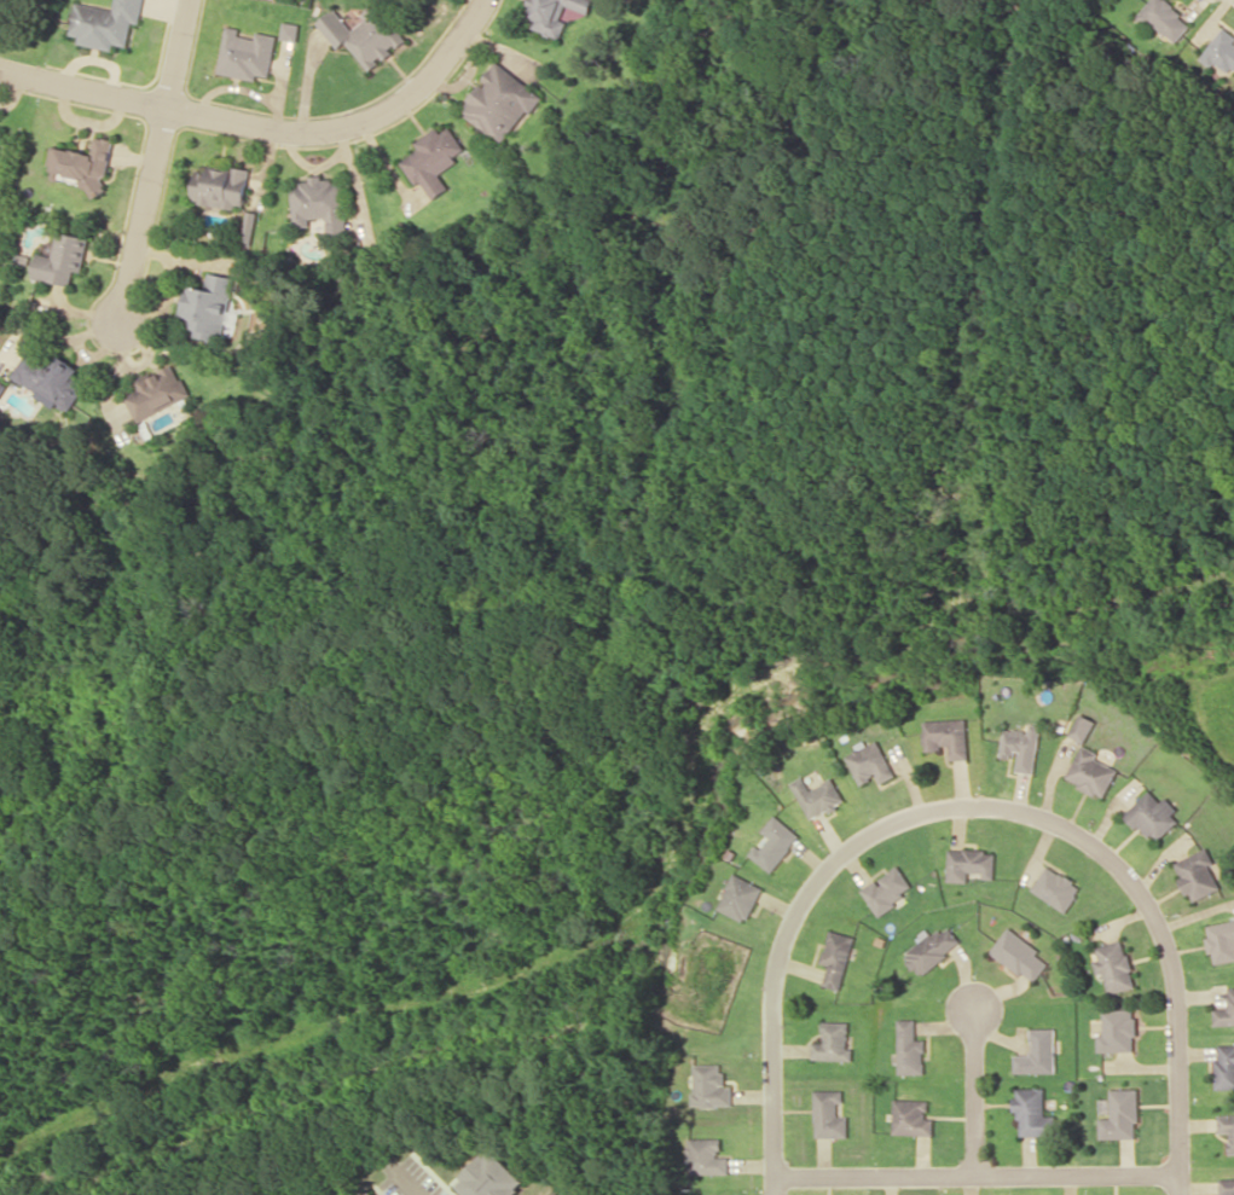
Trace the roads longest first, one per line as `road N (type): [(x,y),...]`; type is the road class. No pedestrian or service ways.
road 1 (residential): [(1179,1194),(1175,1005),(1158,926),(1128,876),(1073,831),(1018,810),(973,805),(938,807),(871,831),(798,905),(774,970),(773,1194)]
road 2 (residential): [(0,63),(285,130),(343,126),(404,99),(486,0)]
road 3 (residential): [(772,1176),(1178,1174)]
road 4 (residential): [(193,0),(123,319)]
road 5 (residential): [(973,1008),(975,1174)]

